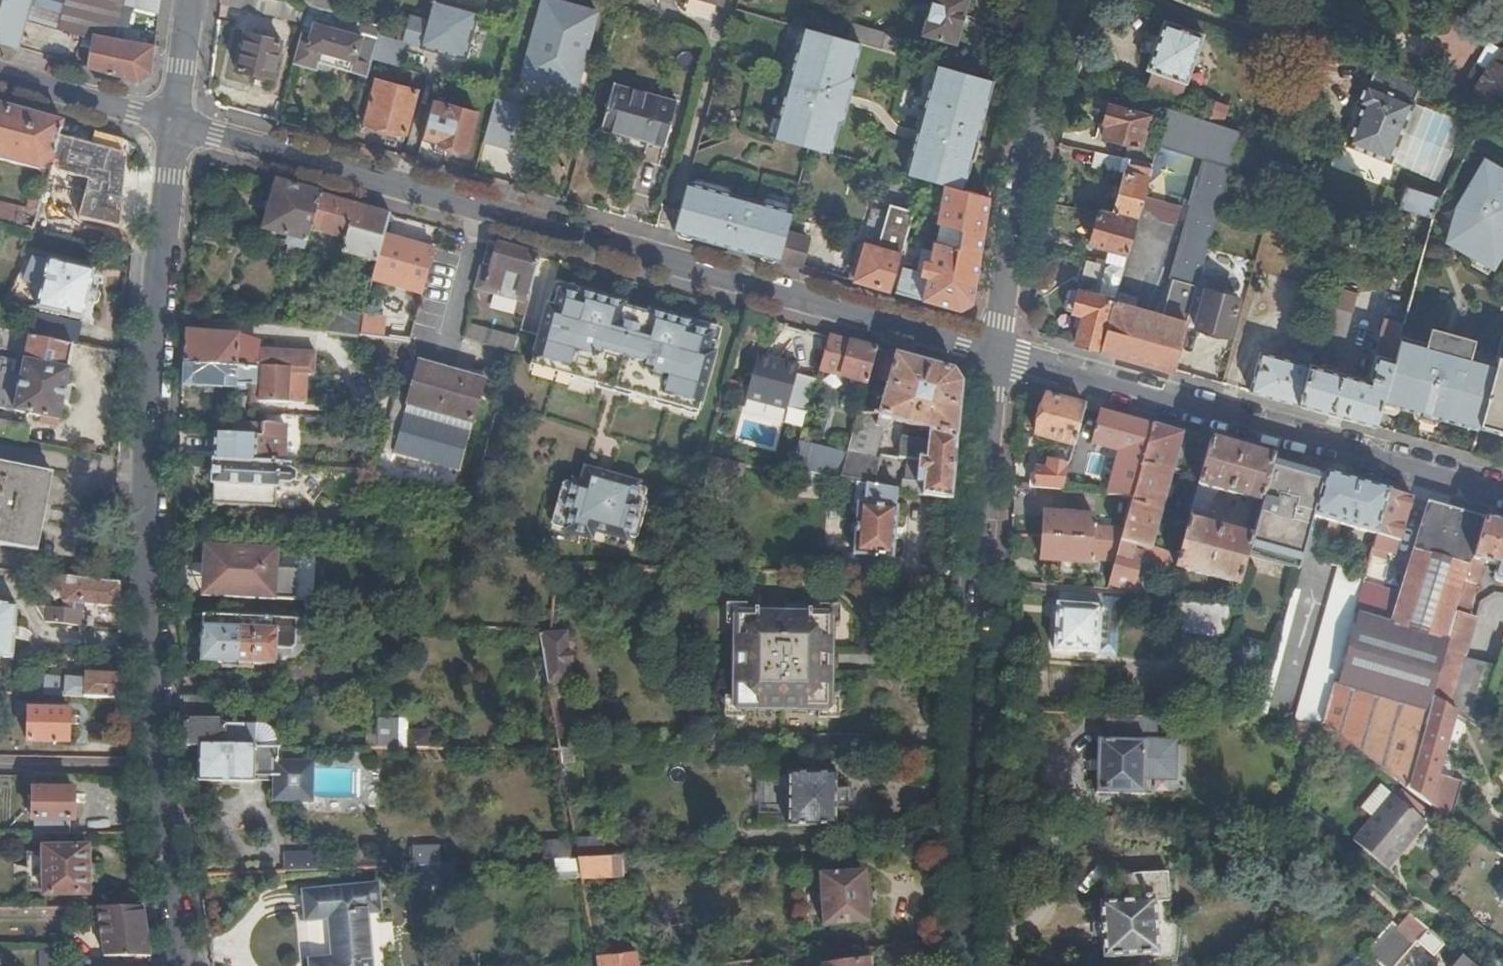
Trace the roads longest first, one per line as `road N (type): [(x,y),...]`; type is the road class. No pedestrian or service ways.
road 1 (residential): [(994,358),(173,127)]
road 2 (tertiary): [(173,127),(149,499),(151,761)]
road 3 (residential): [(975,965),(970,624),(994,358)]
road 4 (residential): [(1502,494),(994,358)]
road 5 (residential): [(994,358),(1034,106),(1060,0)]
road 6 (tertiary): [(151,761),(182,965)]
road 7 (residential): [(173,127),(0,79)]
road 8 (residential): [(0,760),(151,761)]
road 9 (tertiary): [(191,0),(173,127)]

